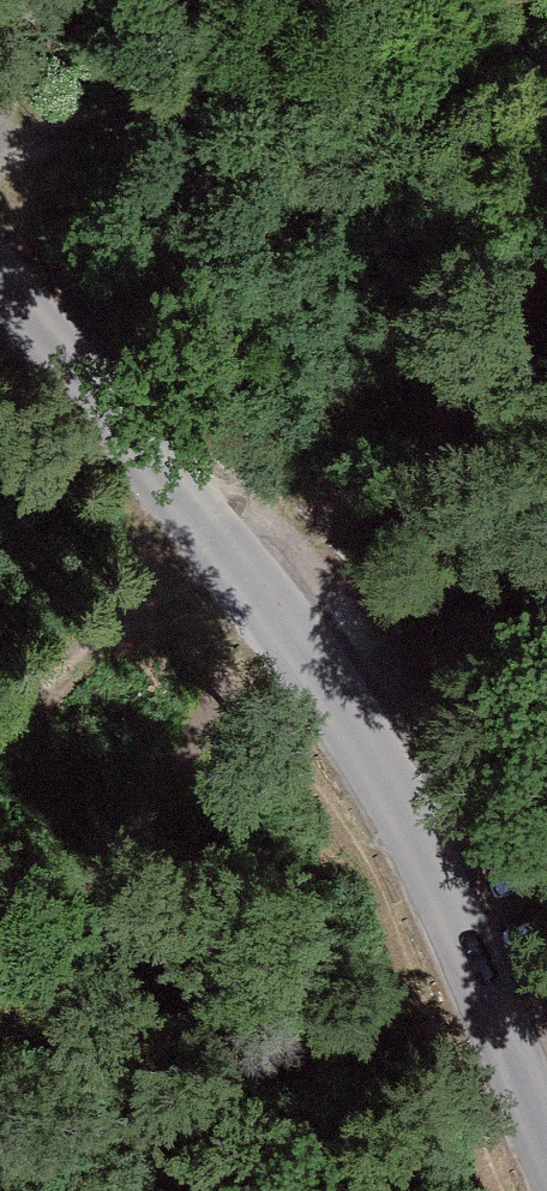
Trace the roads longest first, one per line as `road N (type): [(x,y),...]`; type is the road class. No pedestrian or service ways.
road 1 (unclassified): [(0,277),(305,651),(417,847),(546,1144)]
road 2 (track): [(546,80),(226,81),(0,153)]
road 3 (track): [(305,651),(0,1078)]
road 4 (track): [(305,651),(546,297)]
road 5 (track): [(228,550),(0,739)]

